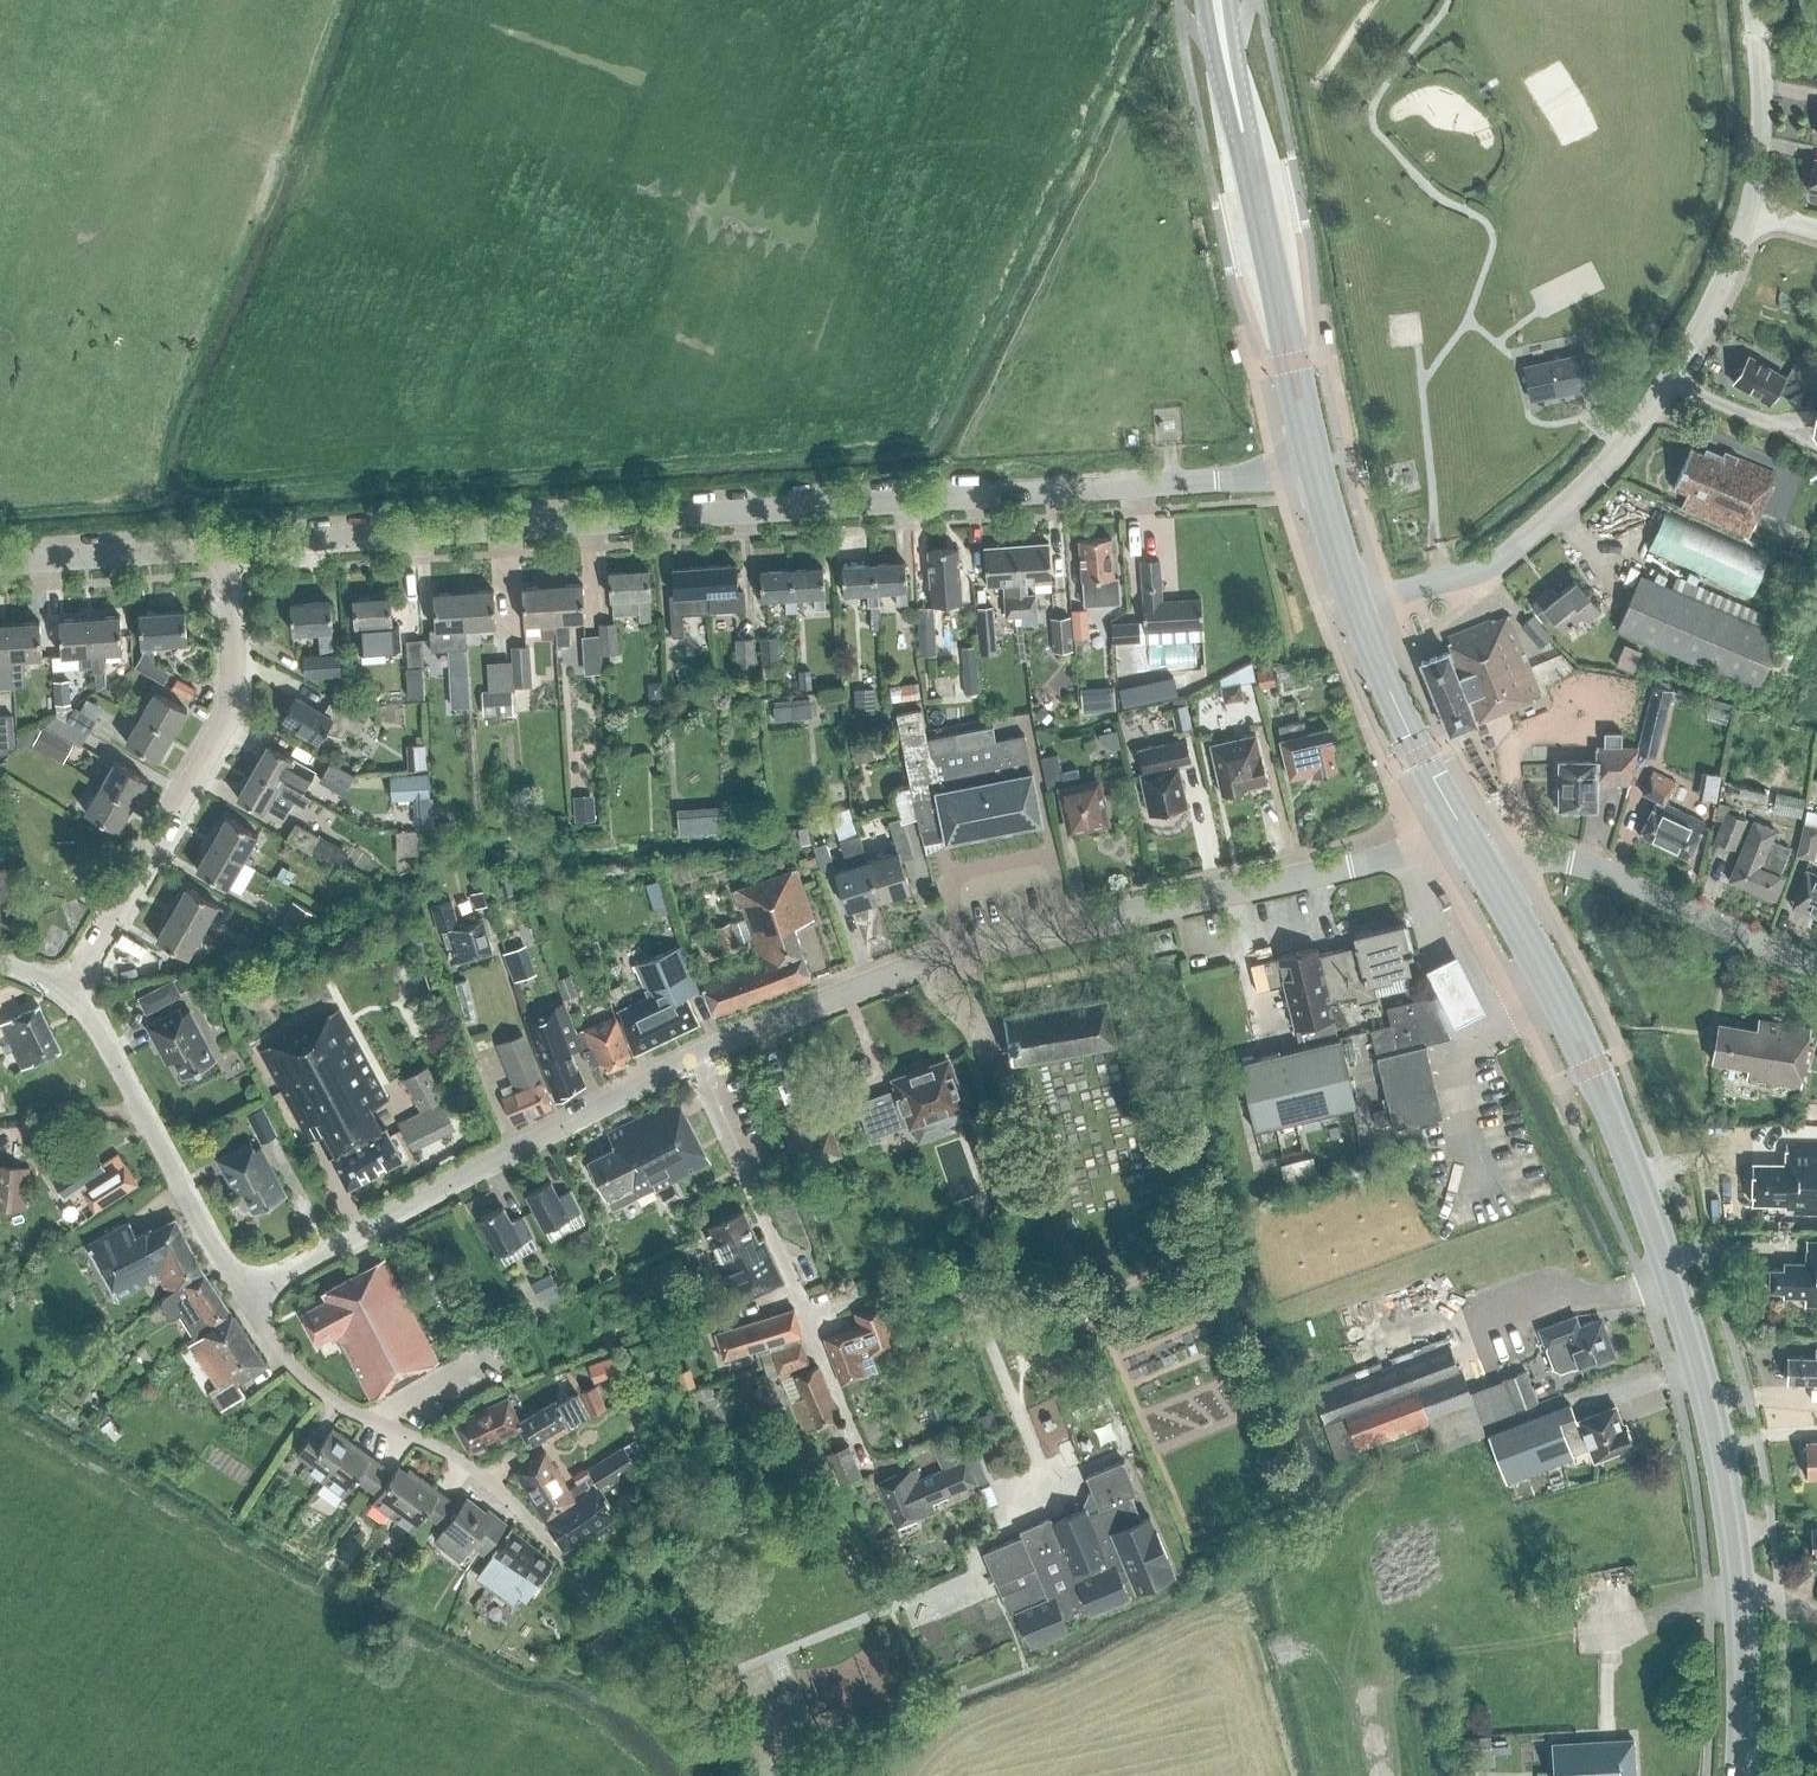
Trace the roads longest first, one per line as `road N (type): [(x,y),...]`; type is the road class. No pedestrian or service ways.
road 1 (tertiary): [(226,559),(272,545),(1216,482),(1314,464)]
road 2 (primary): [(1743,1775),(1737,1567),(1709,1409),(1647,1205),(1593,1068),(1494,880)]
road 3 (residential): [(1438,844),(944,956),(689,1060)]
road 4 (residential): [(1357,607),(1471,576),(1583,487),(1661,391),(1716,301),(1751,211)]
road 5 (residential): [(689,1060),(242,1296)]
road 6 (residential): [(69,991),(226,718),(232,677),(226,559)]
road 7 (residential): [(867,1474),(797,1295),(689,1060)]
road 8 (residential): [(583,1575),(473,1469),(342,1408),(308,1383),(242,1296)]
road 9 (residential): [(242,1296),(69,991)]
road 10 (unclassified): [(1494,880),(1539,859),(1570,864),(1816,963)]
road 11 (primary): [(1314,464),(1242,134)]
road 12 (primary): [(1467,835),(1409,735),(1357,607)]
road 13 (tertiary): [(0,564),(176,552),(226,559)]
road 14 (residential): [(1751,211),(1760,101),(1751,0)]
road 15 (primary): [(1357,607),(1314,464)]
road 16 (primary): [(1203,0),(1242,134)]
road 17 (primary): [(1242,134),(1230,0)]

